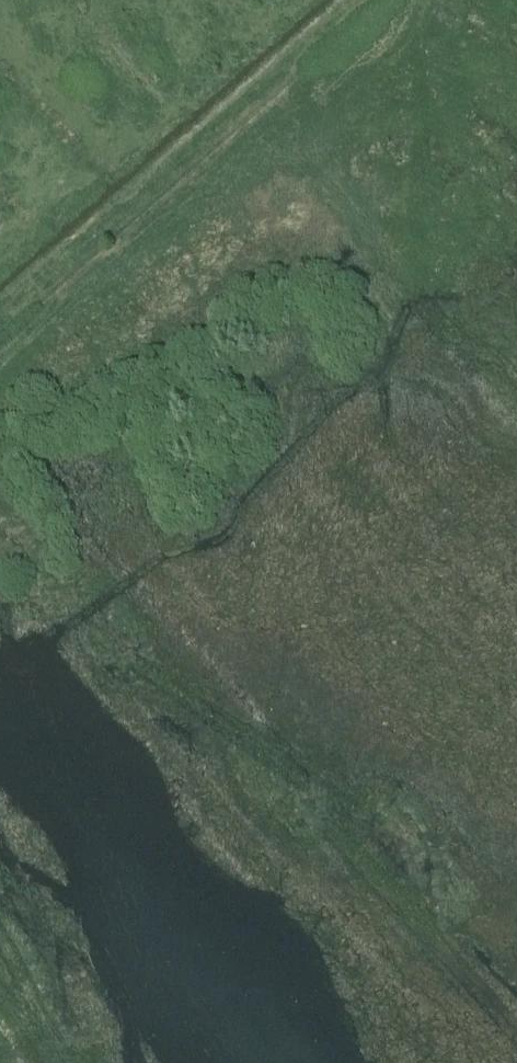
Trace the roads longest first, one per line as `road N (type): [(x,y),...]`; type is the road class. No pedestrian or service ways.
road 1 (track): [(0,339),(390,0)]

